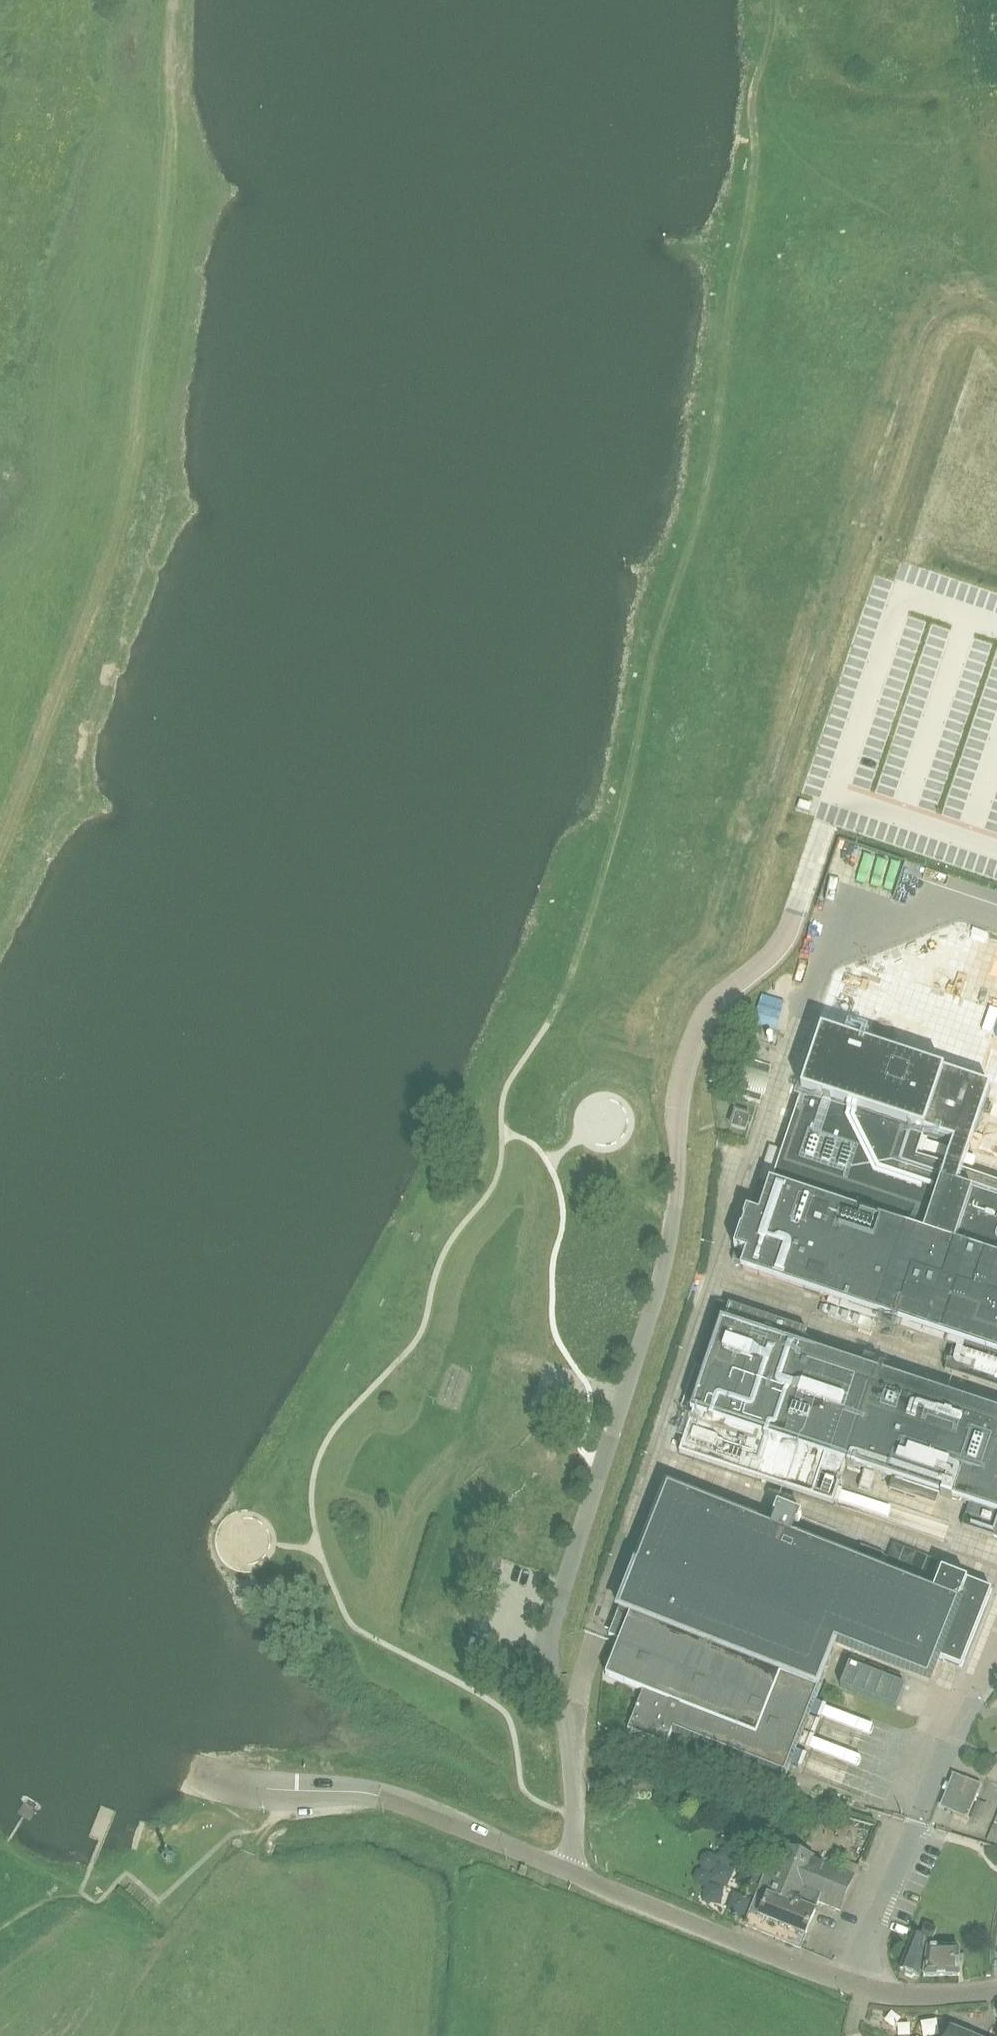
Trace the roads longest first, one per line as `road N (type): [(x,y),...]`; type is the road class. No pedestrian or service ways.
road 1 (tertiary): [(996,1987),(897,1995),(849,1986),(403,1802),(238,1785),(154,1760)]
road 2 (track): [(61,0),(54,117),(0,287)]
road 3 (track): [(996,124),(978,99),(849,85),(816,68),(794,35),(787,0)]

